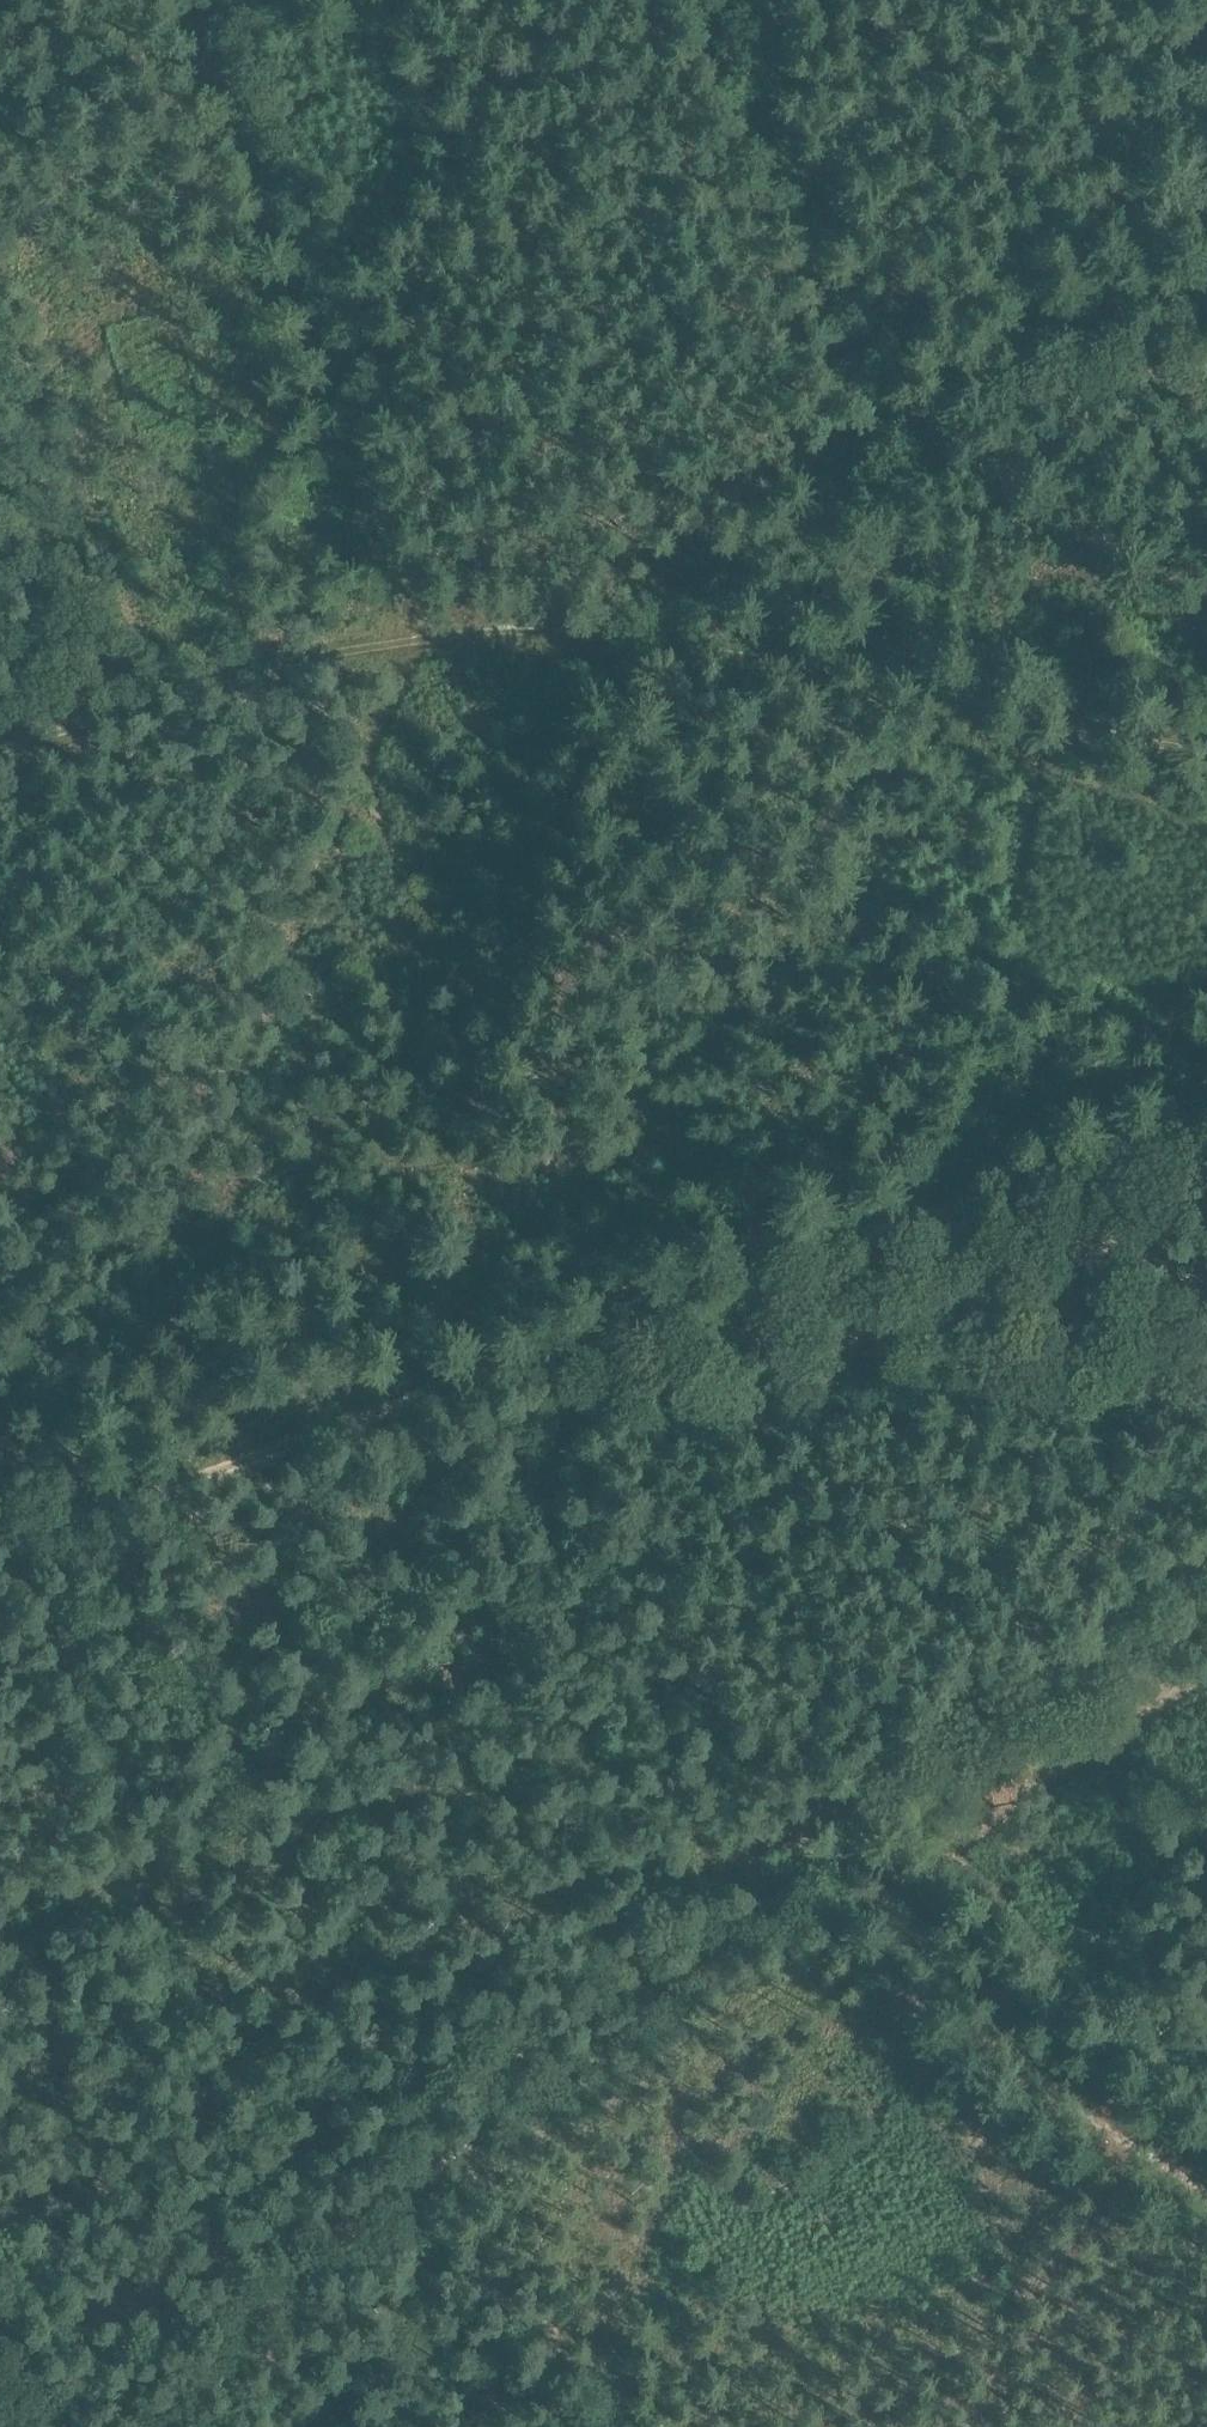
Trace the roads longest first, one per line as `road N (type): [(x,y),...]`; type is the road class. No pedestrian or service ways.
road 1 (track): [(0,1542),(1206,1120)]
road 2 (track): [(1206,747),(941,686),(655,643),(442,635),(238,675),(0,748)]

